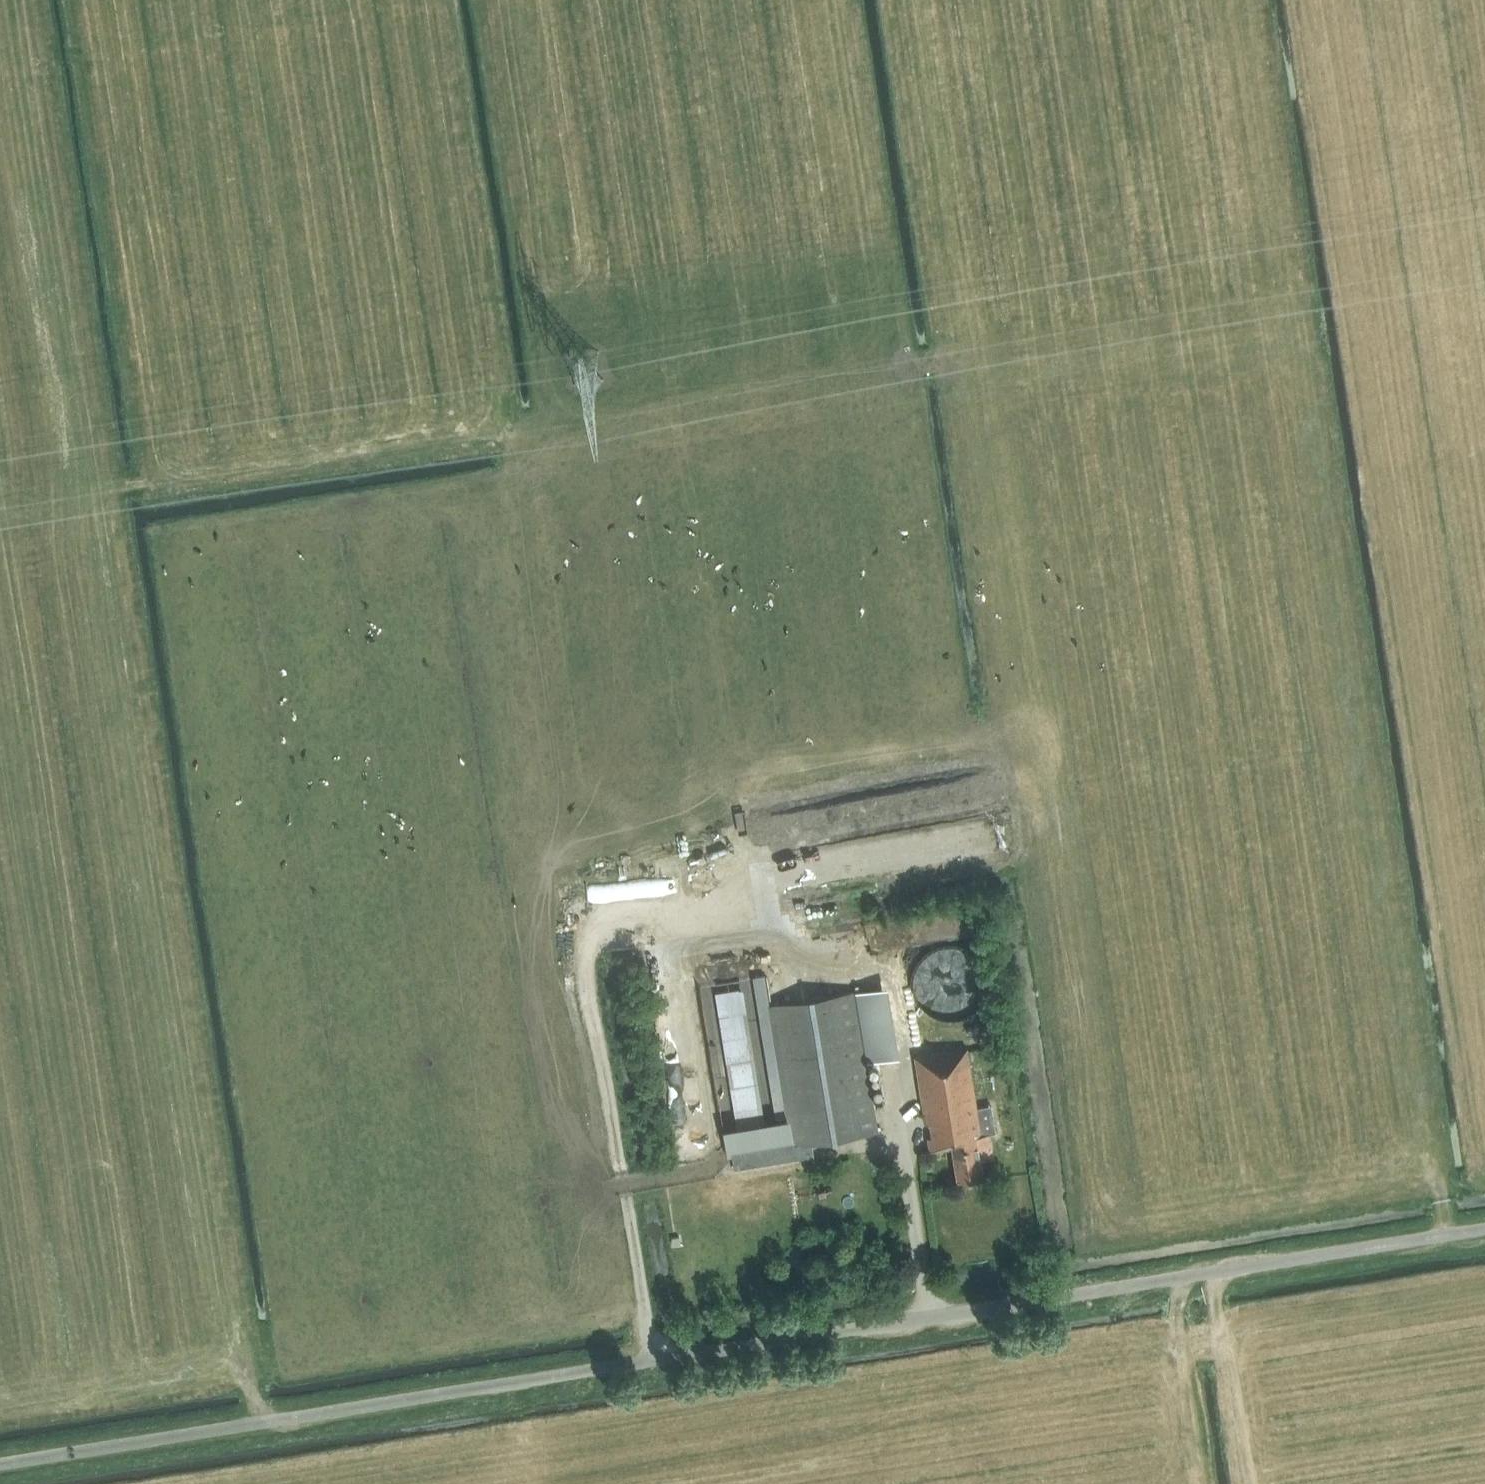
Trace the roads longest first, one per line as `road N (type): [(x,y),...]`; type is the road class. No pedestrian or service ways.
road 1 (unclassified): [(0,1464),(1484,1228)]

